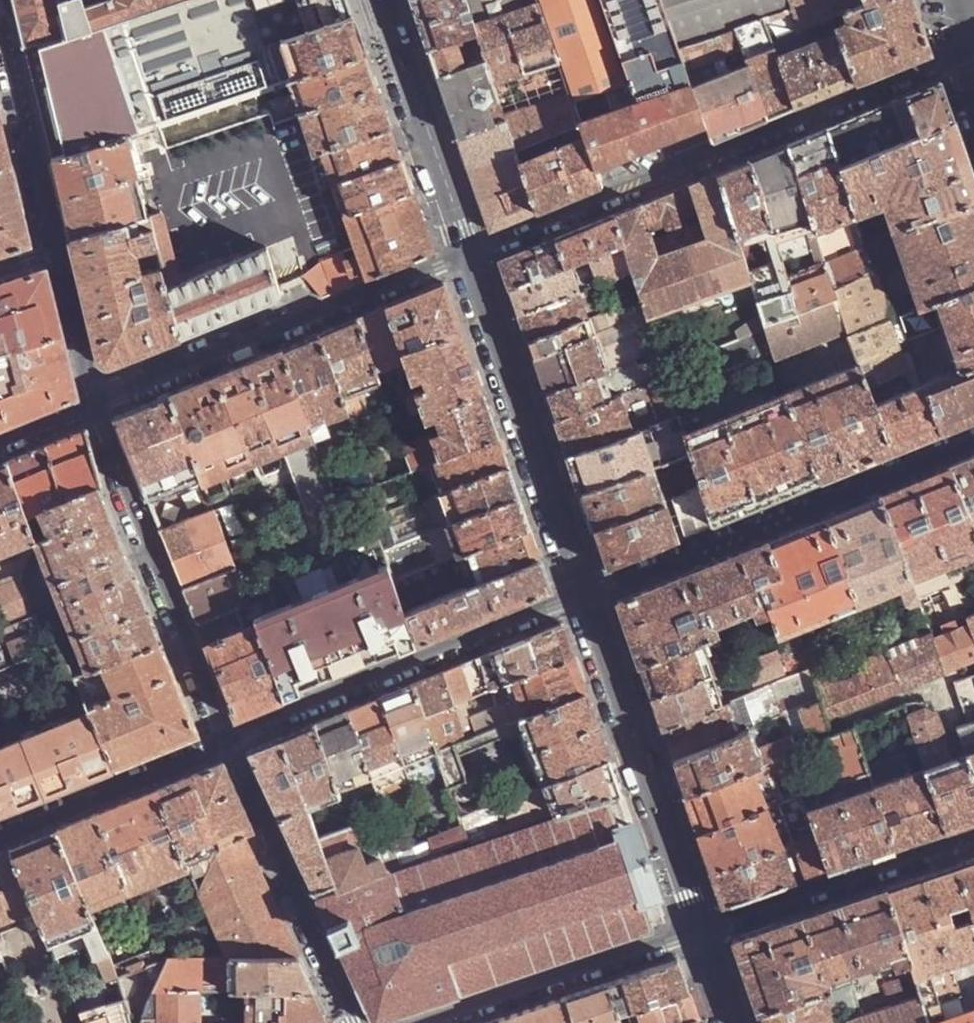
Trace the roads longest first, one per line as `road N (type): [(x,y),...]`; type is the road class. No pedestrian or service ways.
road 1 (residential): [(970,52),(471,255)]
road 2 (residential): [(589,600),(973,436)]
road 3 (residential): [(471,255),(100,411)]
road 4 (residential): [(228,744),(589,600)]
road 5 (secondary): [(471,255),(589,600)]
road 6 (residential): [(228,744),(119,481),(100,411)]
road 7 (secondary): [(589,600),(705,935)]
road 8 (residential): [(354,1022),(228,744)]
road 9 (unclassified): [(973,842),(705,935)]
road 10 (unclassified): [(705,935),(436,1022)]
road 11 (secondary): [(384,0),(471,255)]
road 12 (residential): [(0,837),(228,744)]
road 13 (residential): [(58,249),(2,29)]
road 14 (residential): [(100,411),(58,249)]

